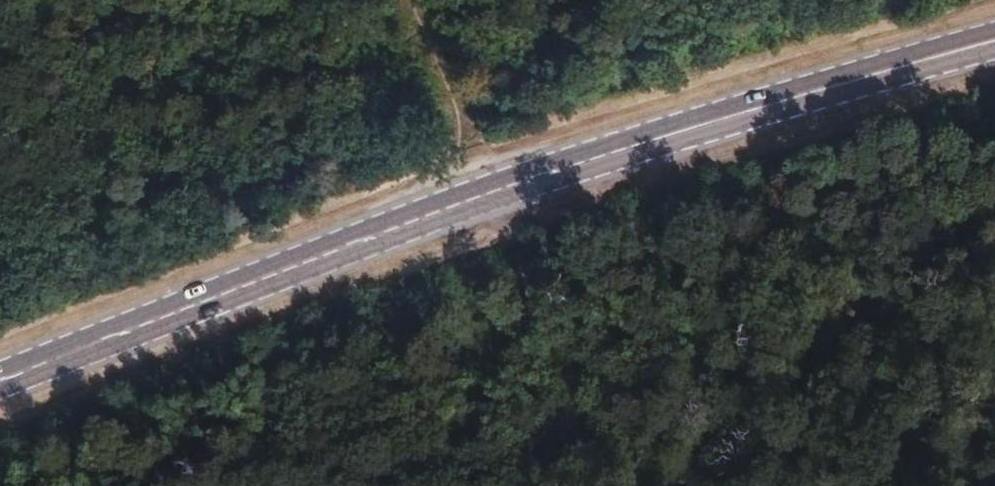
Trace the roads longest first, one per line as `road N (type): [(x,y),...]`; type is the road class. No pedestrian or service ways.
road 1 (primary): [(0,382),(487,193),(994,41)]
road 2 (track): [(411,0),(613,485)]

